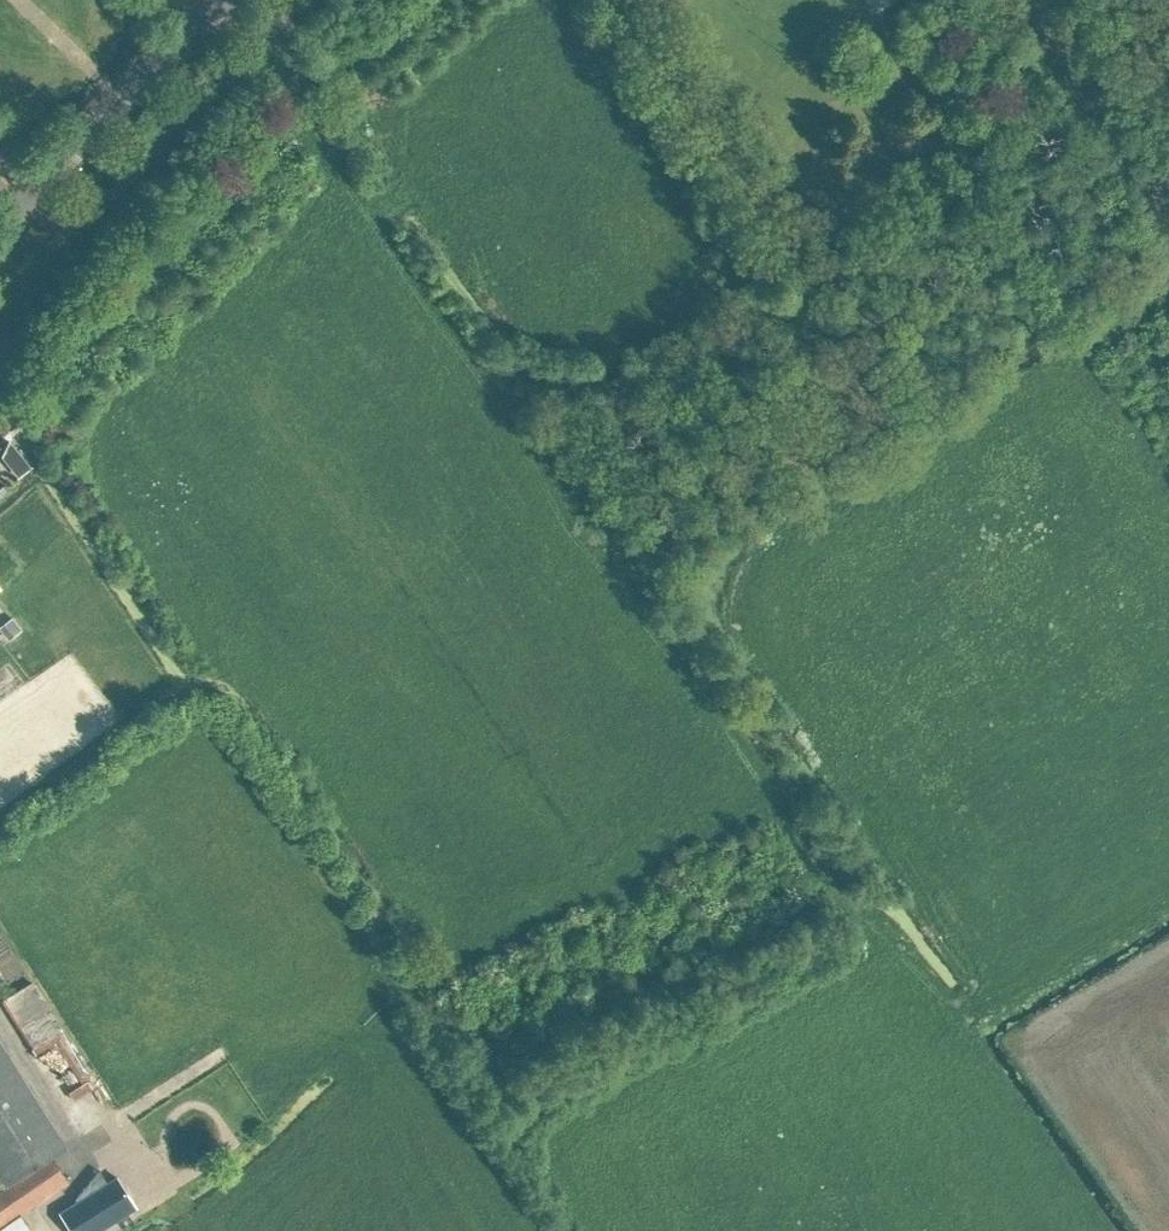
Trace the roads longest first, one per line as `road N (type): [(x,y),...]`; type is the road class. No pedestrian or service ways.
road 1 (tertiary): [(0,224),(219,0)]
road 2 (tertiary): [(1168,193),(1027,0)]

